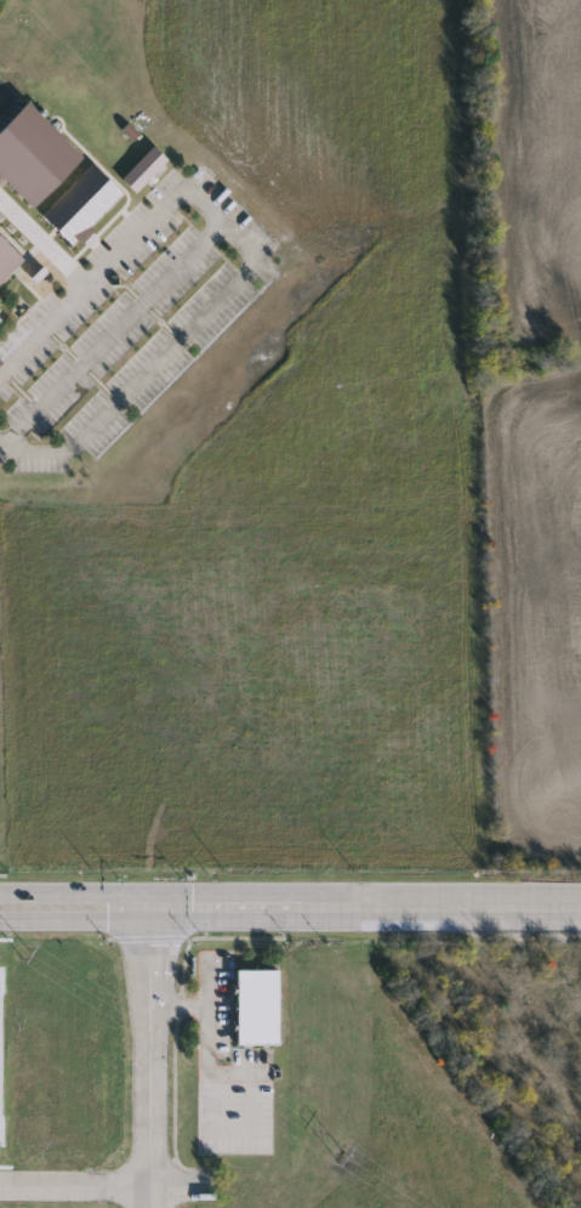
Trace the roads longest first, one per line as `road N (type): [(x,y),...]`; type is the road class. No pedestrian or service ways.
road 1 (residential): [(139,907),(154,652),(176,541),(239,419),(359,270),(411,185),(476,0)]
road 2 (secondary): [(0,906),(580,908)]
road 3 (residential): [(139,907),(148,1005),(147,1207)]
road 4 (residential): [(147,1186),(0,1185)]

